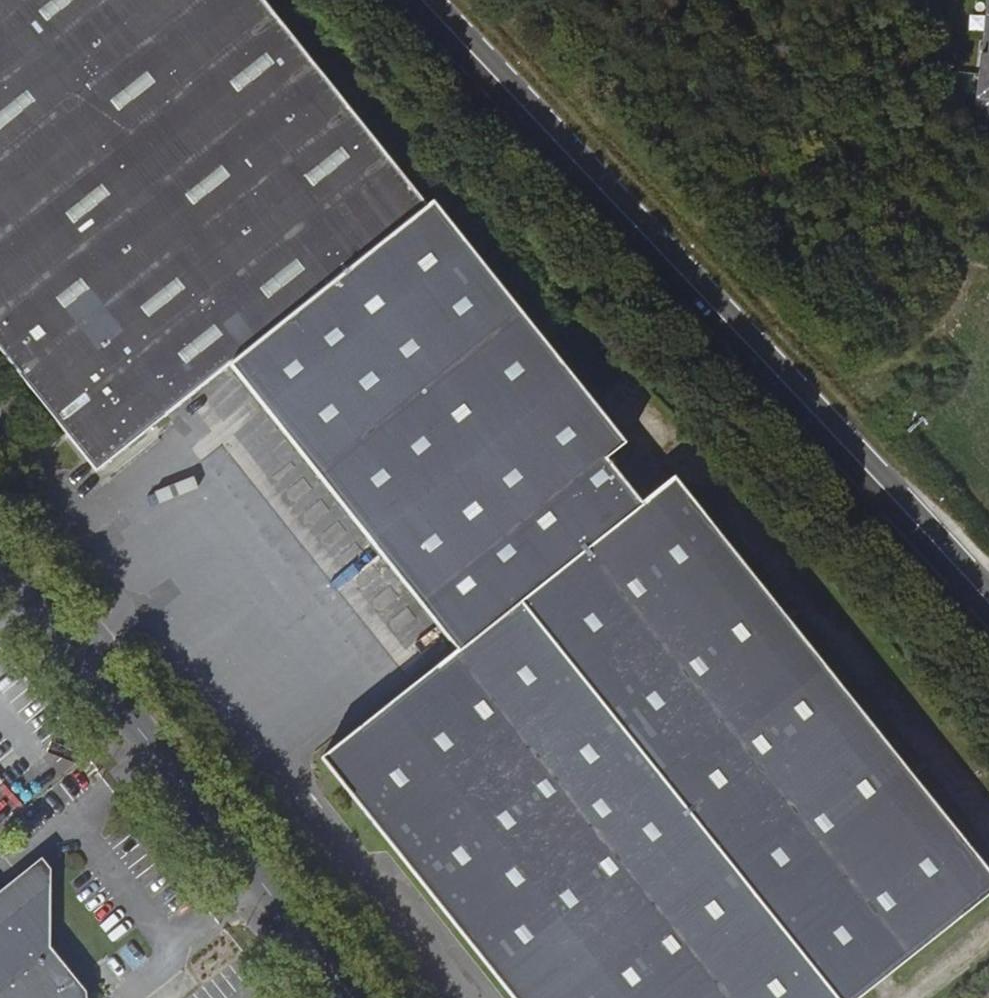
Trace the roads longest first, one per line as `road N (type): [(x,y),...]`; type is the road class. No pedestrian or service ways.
road 1 (secondary): [(988,599),(419,0)]
road 2 (unclassified): [(341,997),(0,563)]

